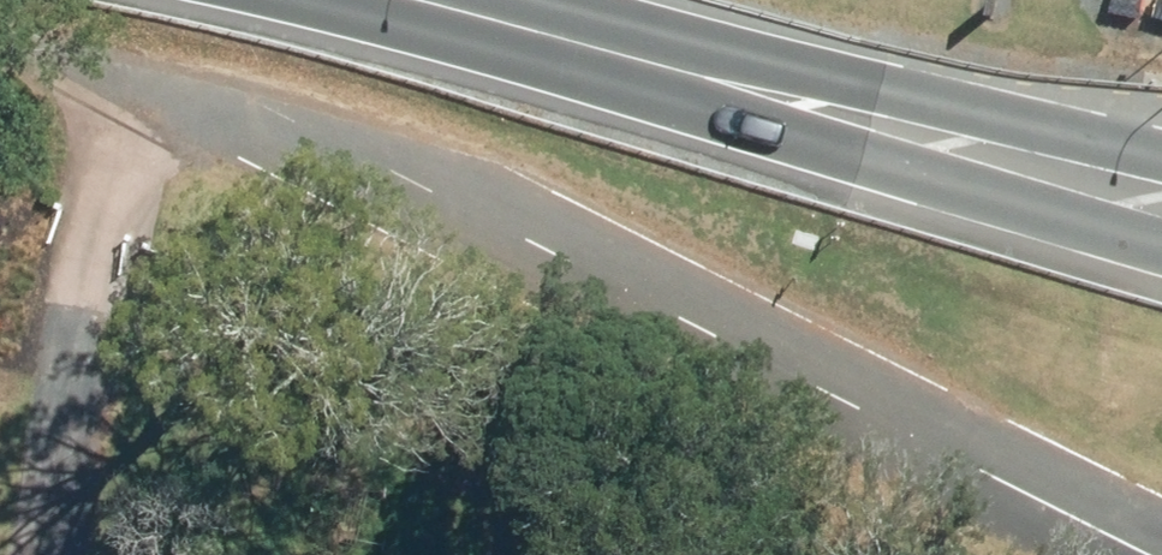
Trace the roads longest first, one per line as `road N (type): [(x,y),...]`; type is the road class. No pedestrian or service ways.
road 1 (unclassified): [(163,66),(294,125),(1117,554)]
road 2 (tertiary): [(422,0),(1161,205)]

